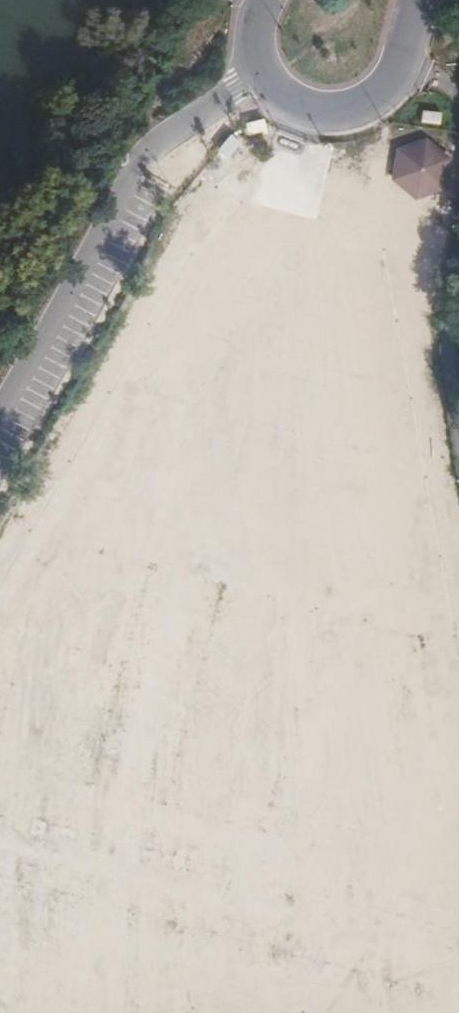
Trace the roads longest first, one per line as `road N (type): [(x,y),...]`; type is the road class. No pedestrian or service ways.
road 1 (unclassified): [(260,74),(181,133),(141,181),(0,437)]
road 2 (unclassified): [(458,487),(452,385),(458,262)]
road 3 (unclassified): [(399,65),(368,101),(334,112),(304,109),(260,74)]

